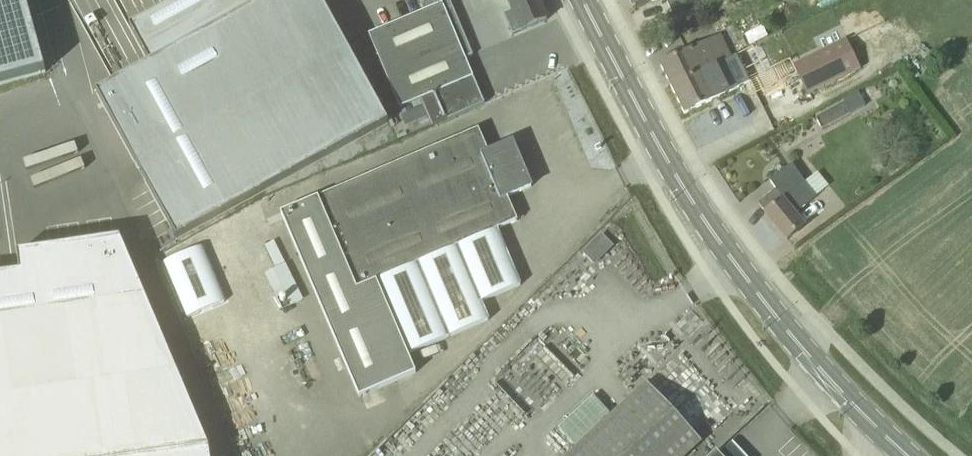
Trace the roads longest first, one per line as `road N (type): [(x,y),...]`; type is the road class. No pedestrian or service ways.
road 1 (primary): [(907,455),(831,382),(734,262),(670,166),(583,0)]

